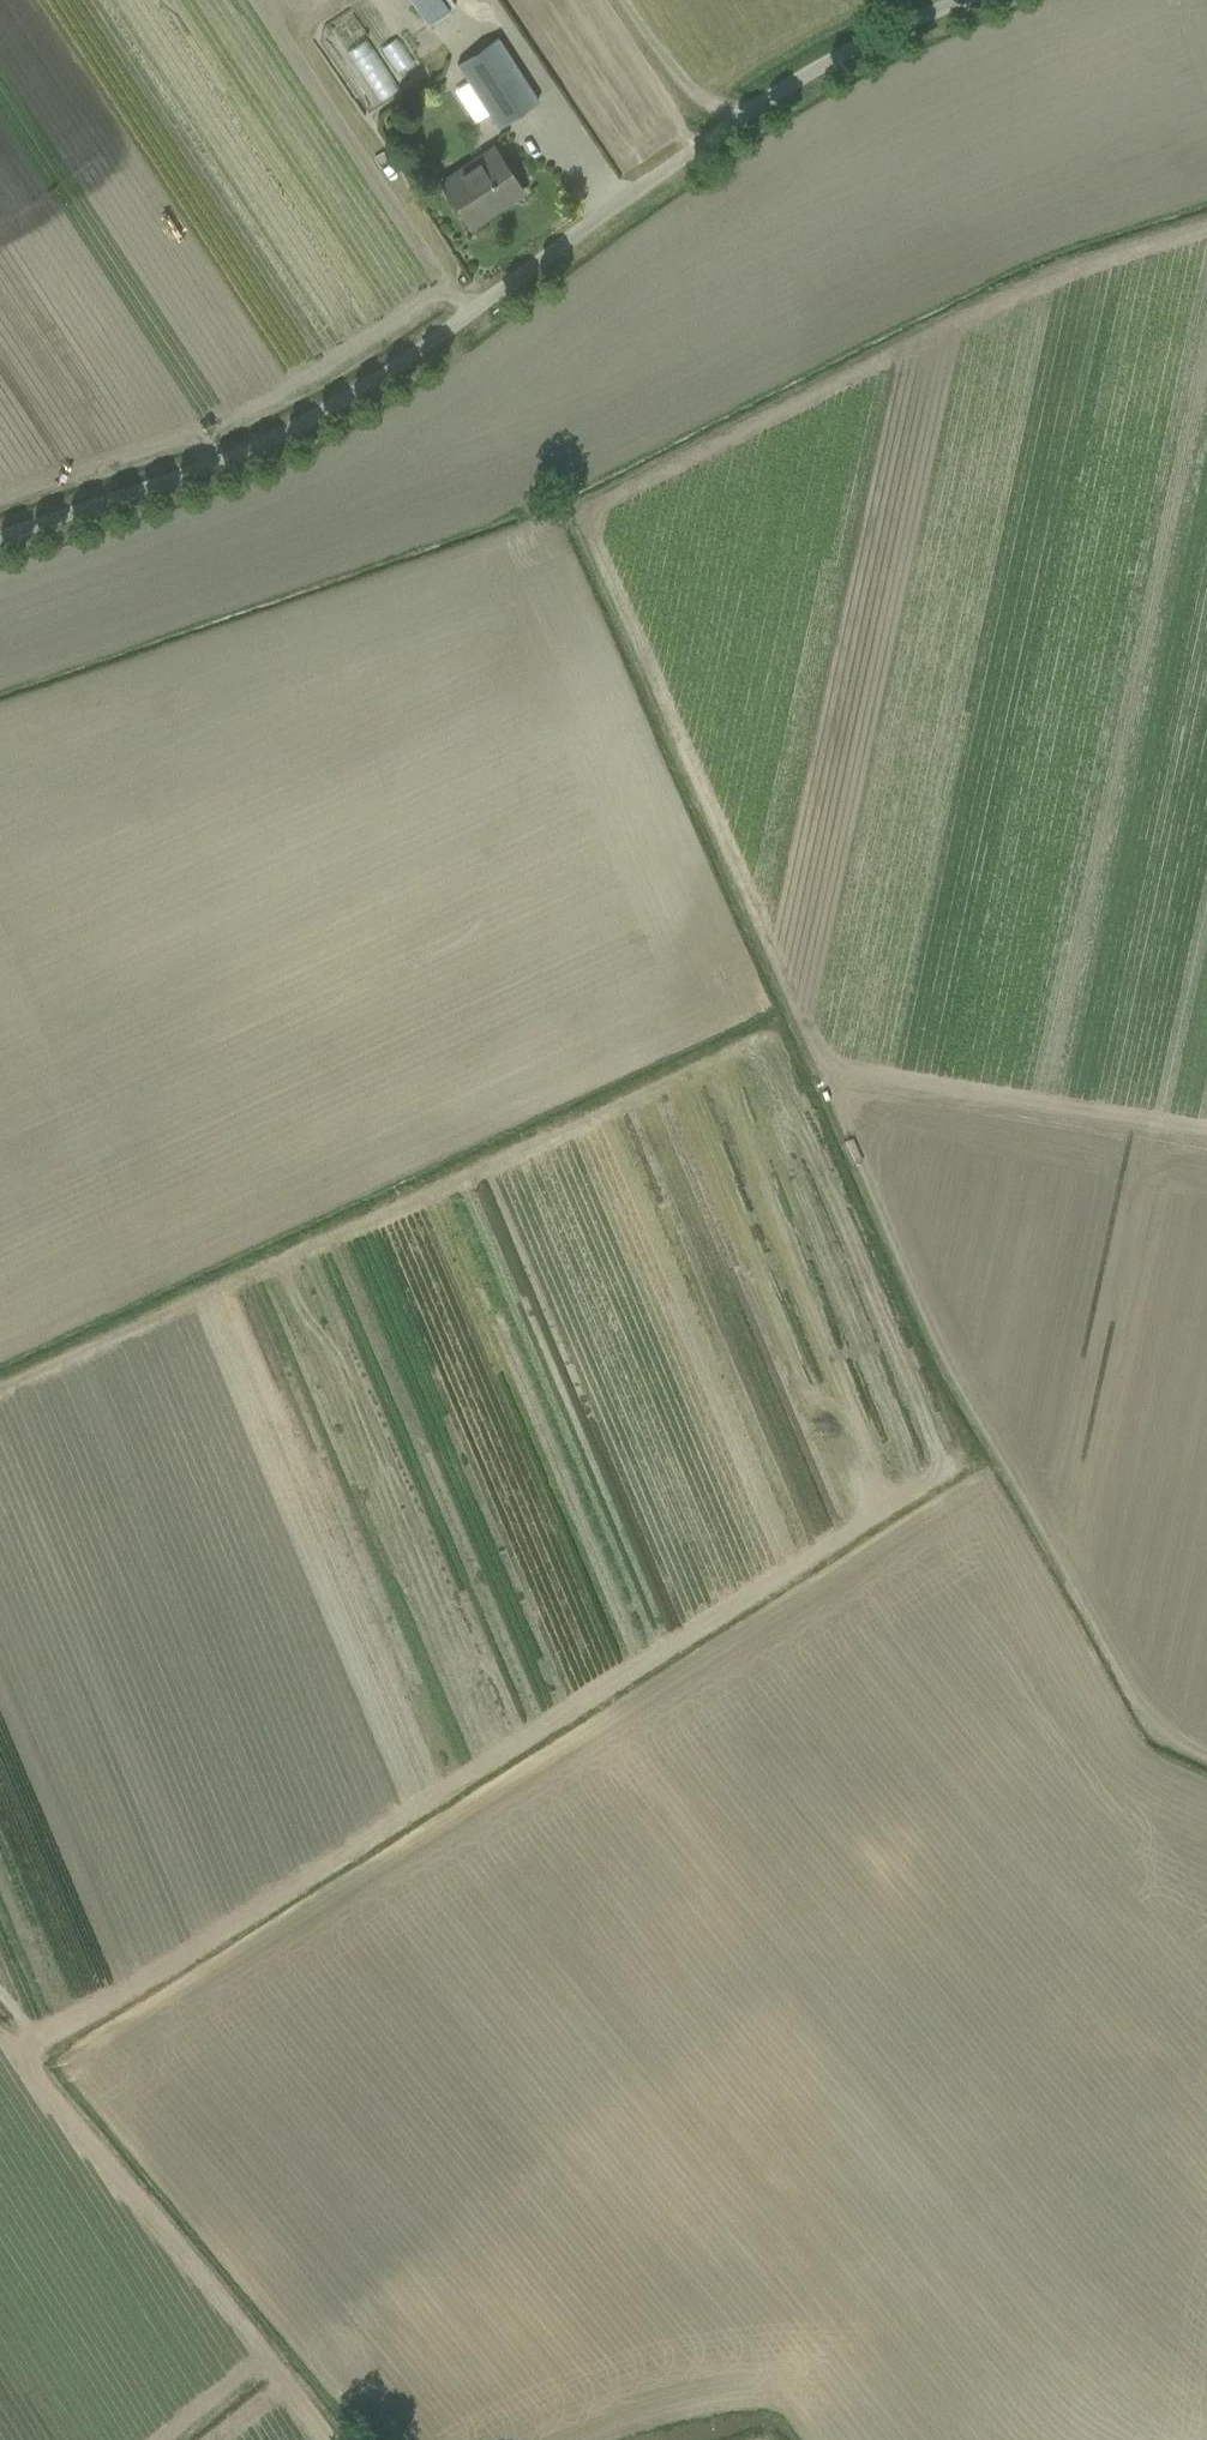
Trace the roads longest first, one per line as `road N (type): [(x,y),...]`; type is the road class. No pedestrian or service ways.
road 1 (unclassified): [(0,534),(266,443),(350,402),(789,76),(966,0)]

